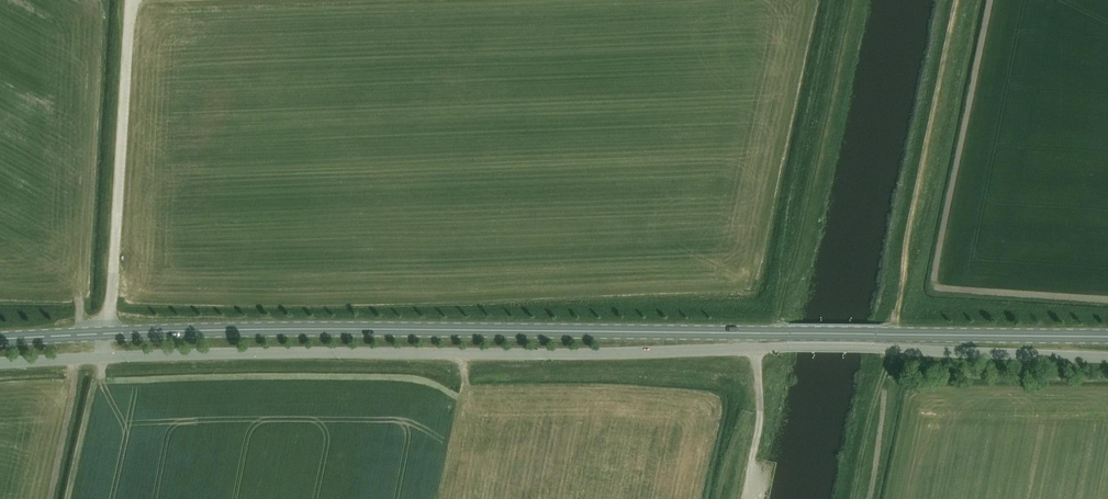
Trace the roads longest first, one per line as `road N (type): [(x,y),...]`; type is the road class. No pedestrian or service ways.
road 1 (secondary): [(0,339),(202,330),(791,334)]
road 2 (unclassified): [(791,346),(0,363)]
road 3 (track): [(851,0),(771,347)]
road 4 (secondary): [(1107,337),(791,334)]
road 5 (unclassified): [(1107,355),(875,347)]

